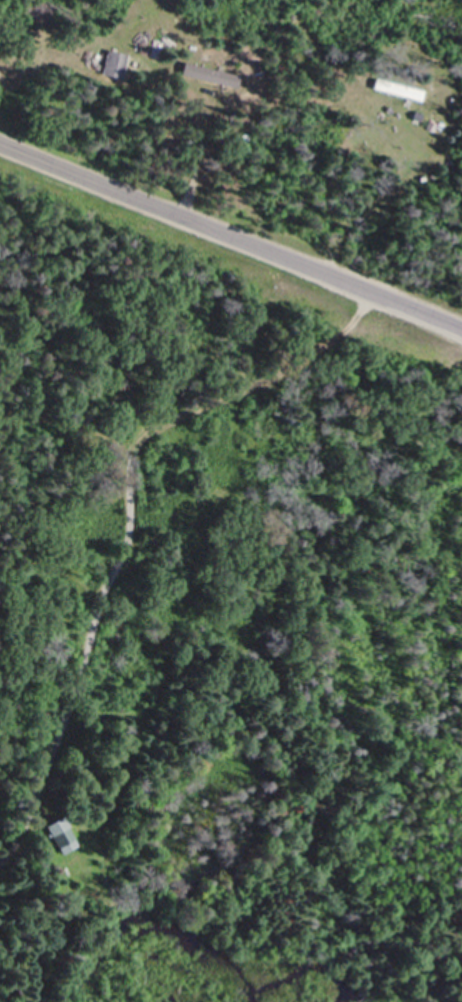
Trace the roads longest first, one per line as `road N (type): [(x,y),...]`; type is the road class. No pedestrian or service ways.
road 1 (tertiary): [(461,331),(0,144)]

